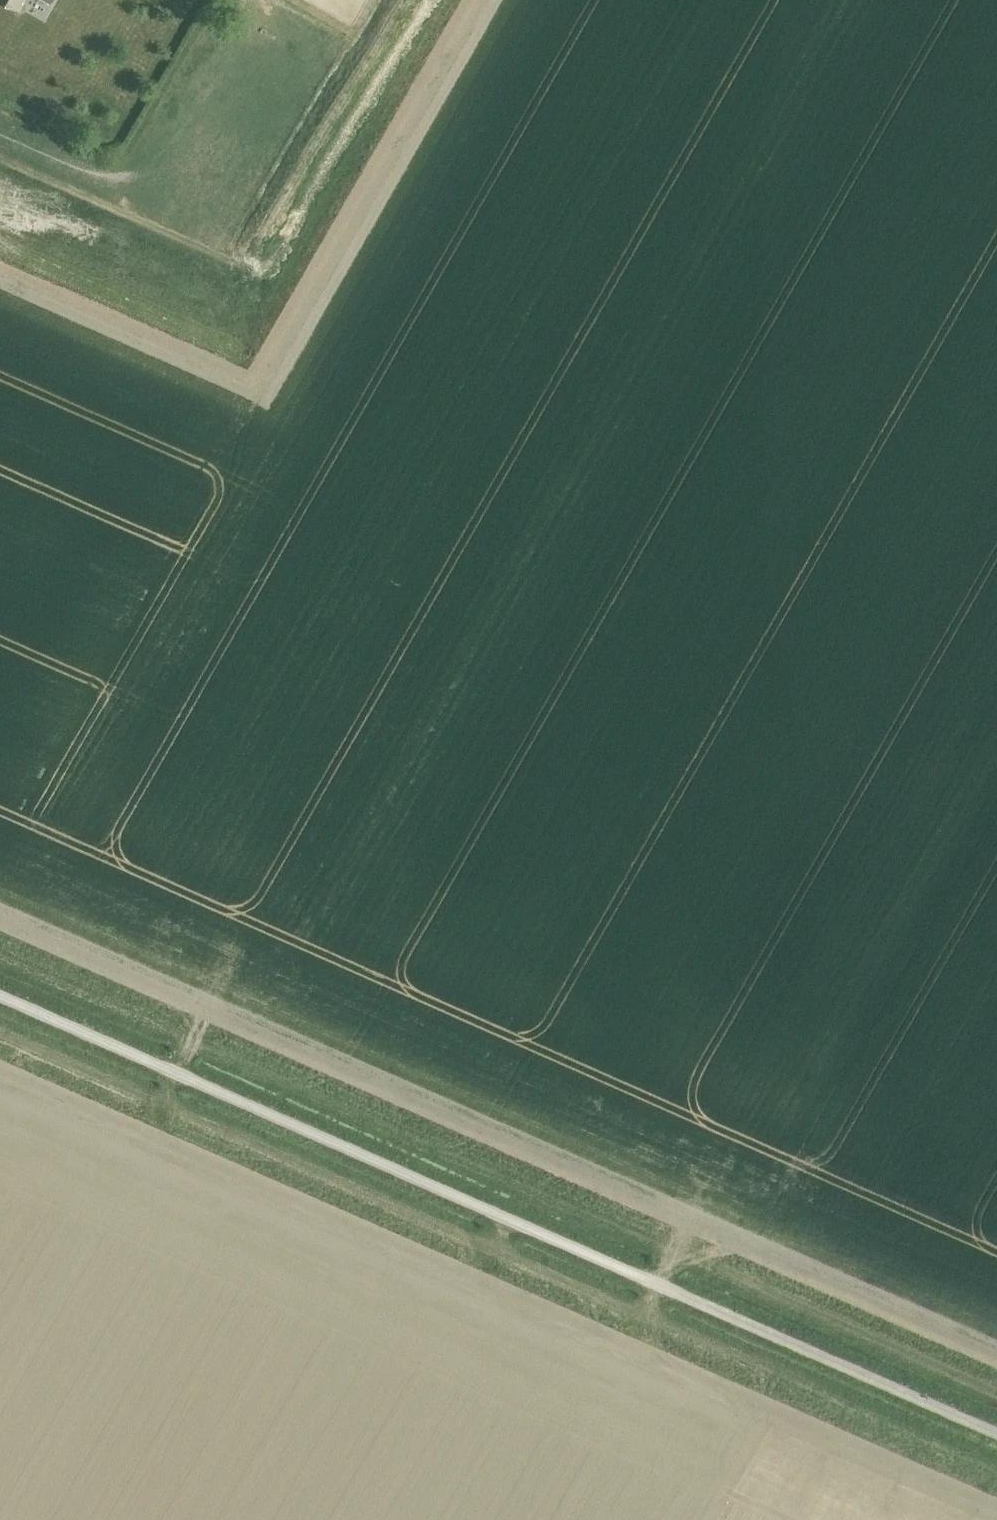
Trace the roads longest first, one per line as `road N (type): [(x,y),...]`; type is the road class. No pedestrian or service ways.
road 1 (unclassified): [(996,1435),(0,999)]

